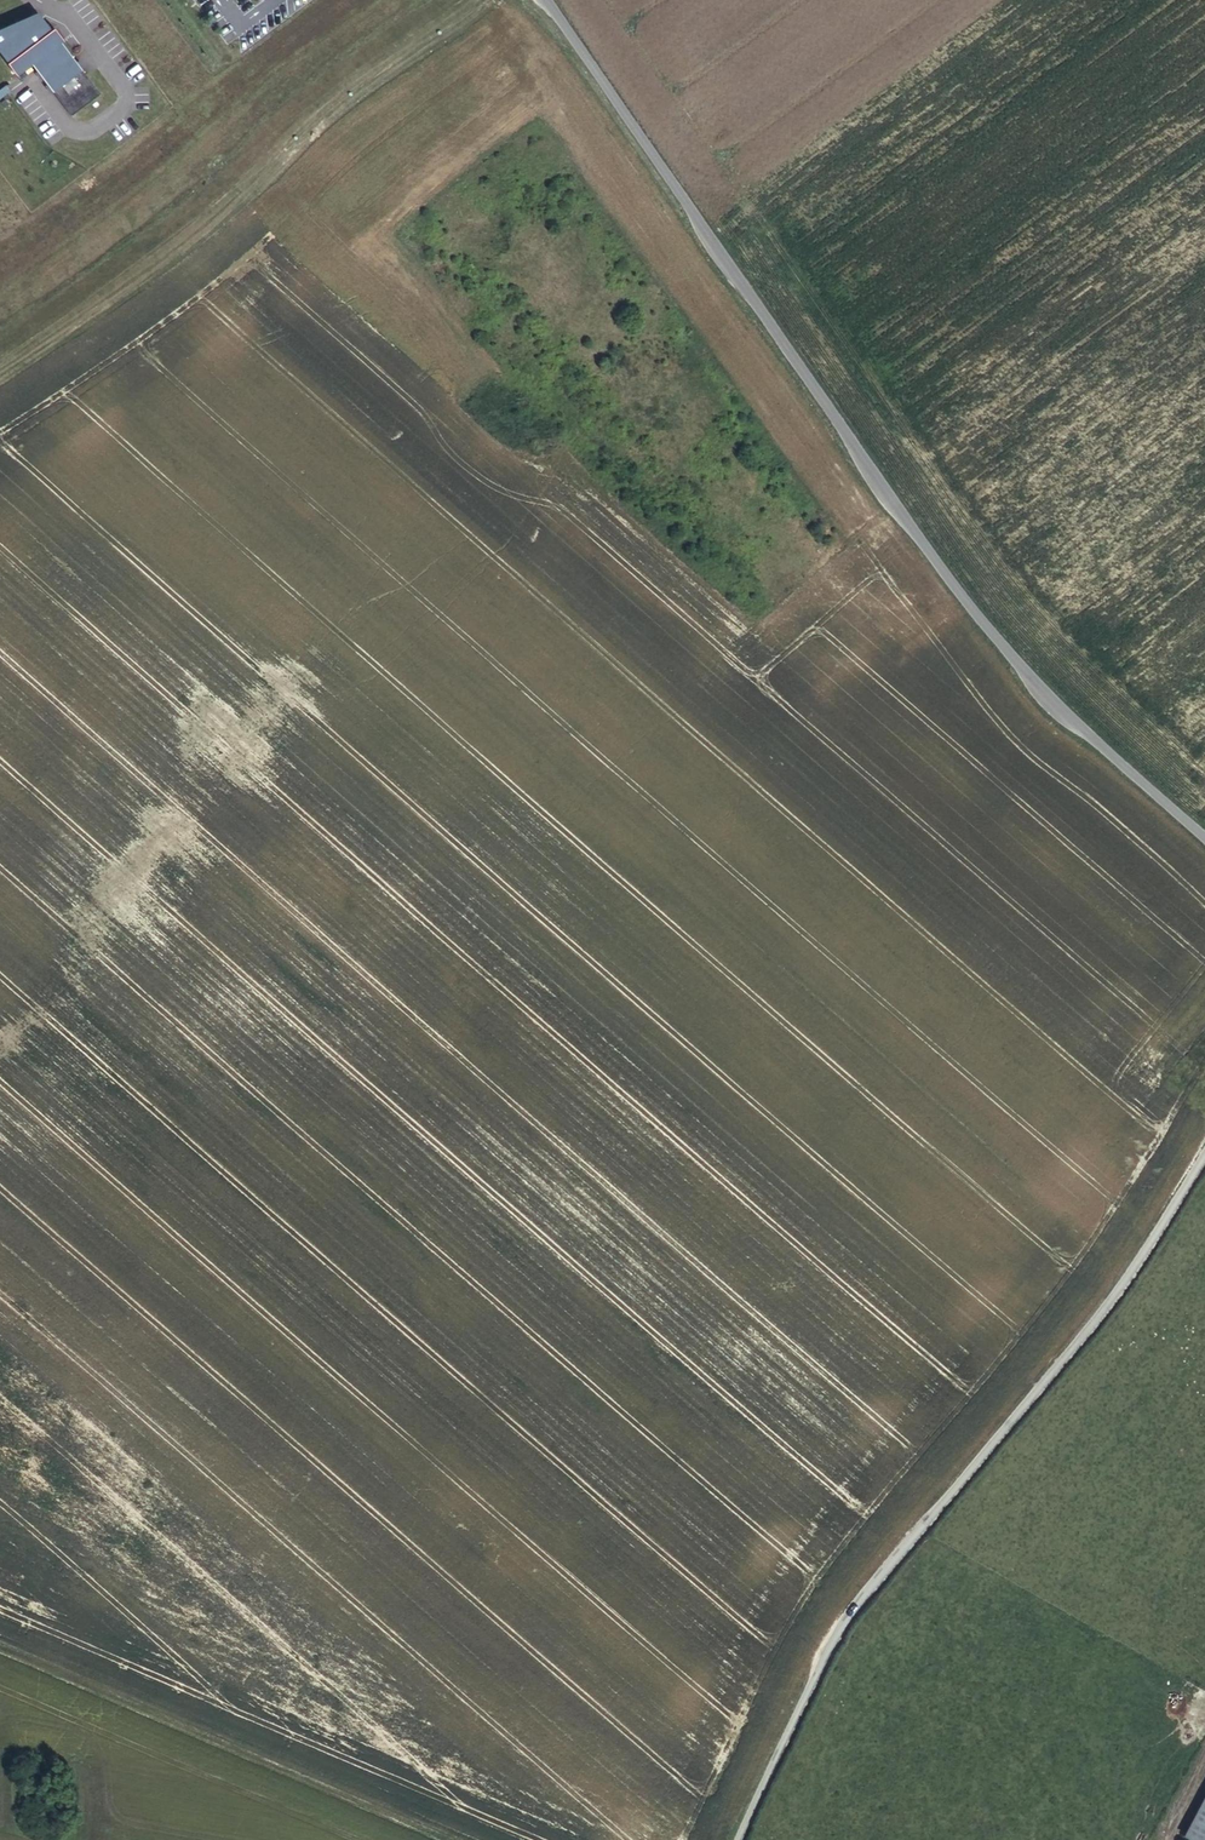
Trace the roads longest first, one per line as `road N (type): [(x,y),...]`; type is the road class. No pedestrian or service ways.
road 1 (unclassified): [(1204,841),(1025,670),(934,558),(546,0)]
road 2 (unclassified): [(737,1839),(850,1606),(1123,1278),(1204,1148)]

